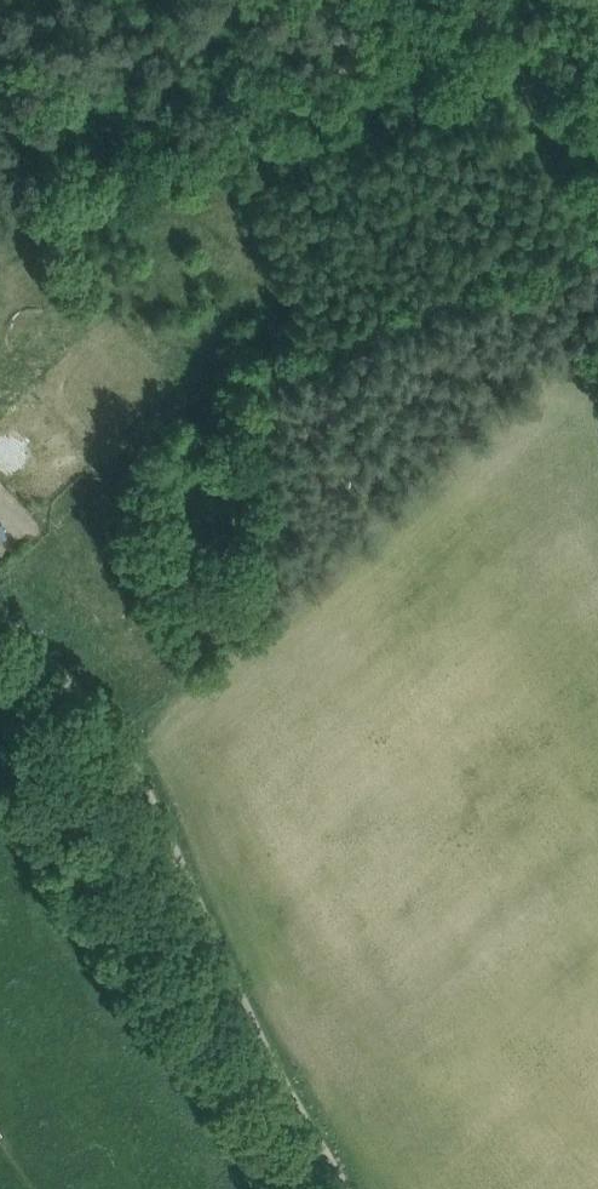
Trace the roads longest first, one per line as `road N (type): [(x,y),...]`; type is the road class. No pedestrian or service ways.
road 1 (unclassified): [(348,1188),(298,1111),(93,716),(0,612)]
road 2 (track): [(597,243),(467,0)]

